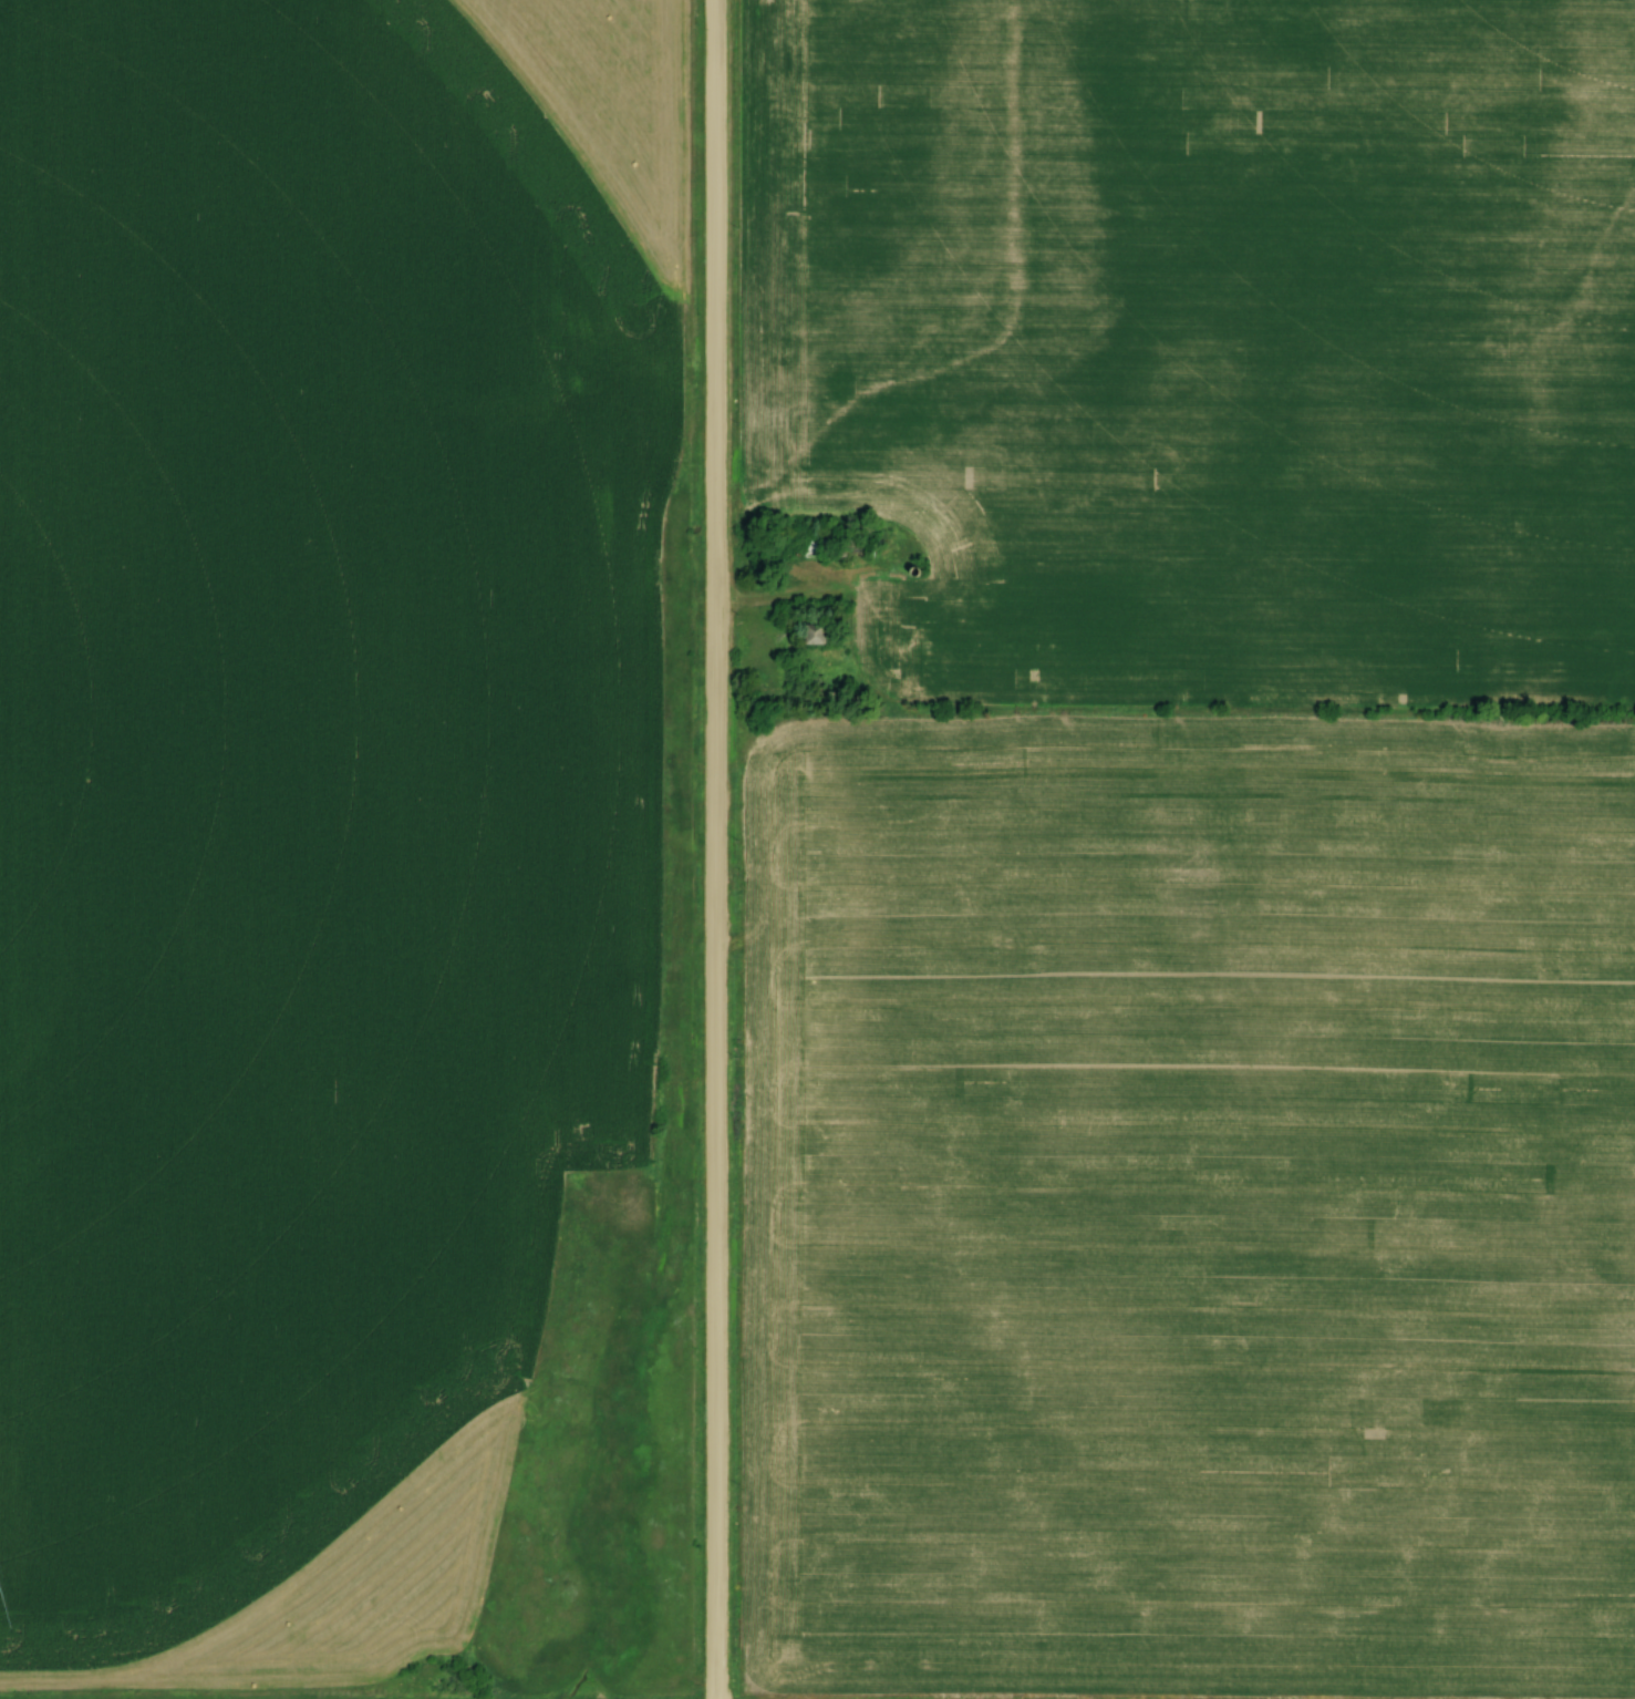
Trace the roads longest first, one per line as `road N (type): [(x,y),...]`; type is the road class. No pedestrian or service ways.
road 1 (residential): [(719,1698),(715,0)]

